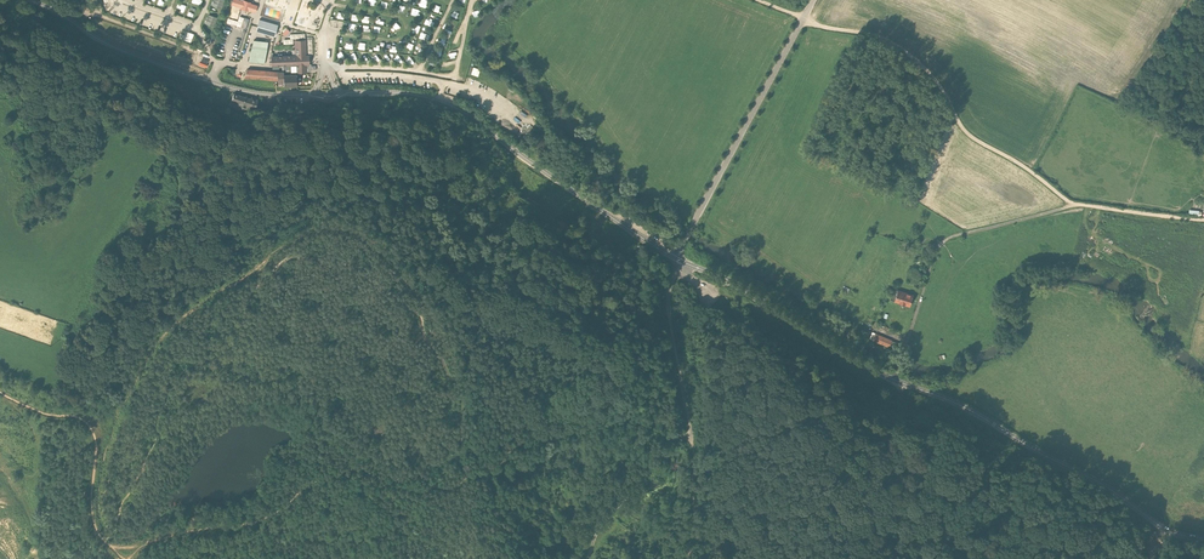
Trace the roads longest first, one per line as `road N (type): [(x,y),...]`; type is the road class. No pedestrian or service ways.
road 1 (unclassified): [(676,259),(442,102),(393,92),(234,89),(119,49),(30,0)]
road 2 (unclassified): [(1203,538),(1167,530),(970,411),(873,370),(743,287),(676,259)]
road 3 (track): [(464,476),(455,486),(426,486),(358,468),(312,483),(251,523),(118,548),(94,524),(90,428),(0,393)]
road 4 (track): [(750,558),(761,539),(764,472),(779,443),(796,434),(867,476),(874,525),(895,558)]
road 5 (unclassified): [(676,259),(813,0)]
road 6 (track): [(676,259),(668,309),(692,442)]
road 7 (track): [(324,66),(419,71),(452,0)]
road 8 (track): [(1073,206),(1203,220)]
road 9 (track): [(587,558),(608,513),(670,474)]

